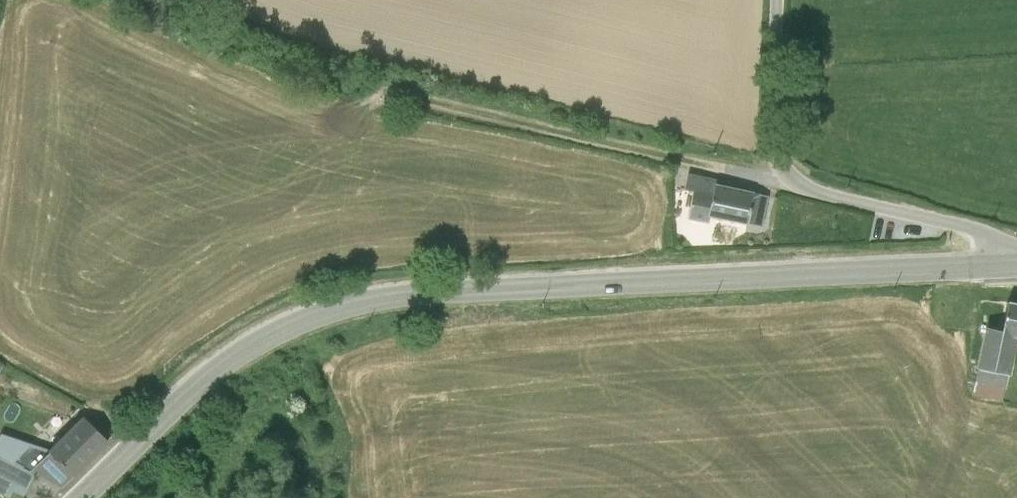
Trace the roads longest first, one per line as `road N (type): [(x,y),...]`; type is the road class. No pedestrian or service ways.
road 1 (tertiary): [(82,497),(218,364),(327,309),(470,286),(1016,260)]
road 2 (unclassified): [(772,0),(769,130),(781,176),(1016,249)]
road 3 (track): [(691,161),(409,93),(379,94),(349,116)]

